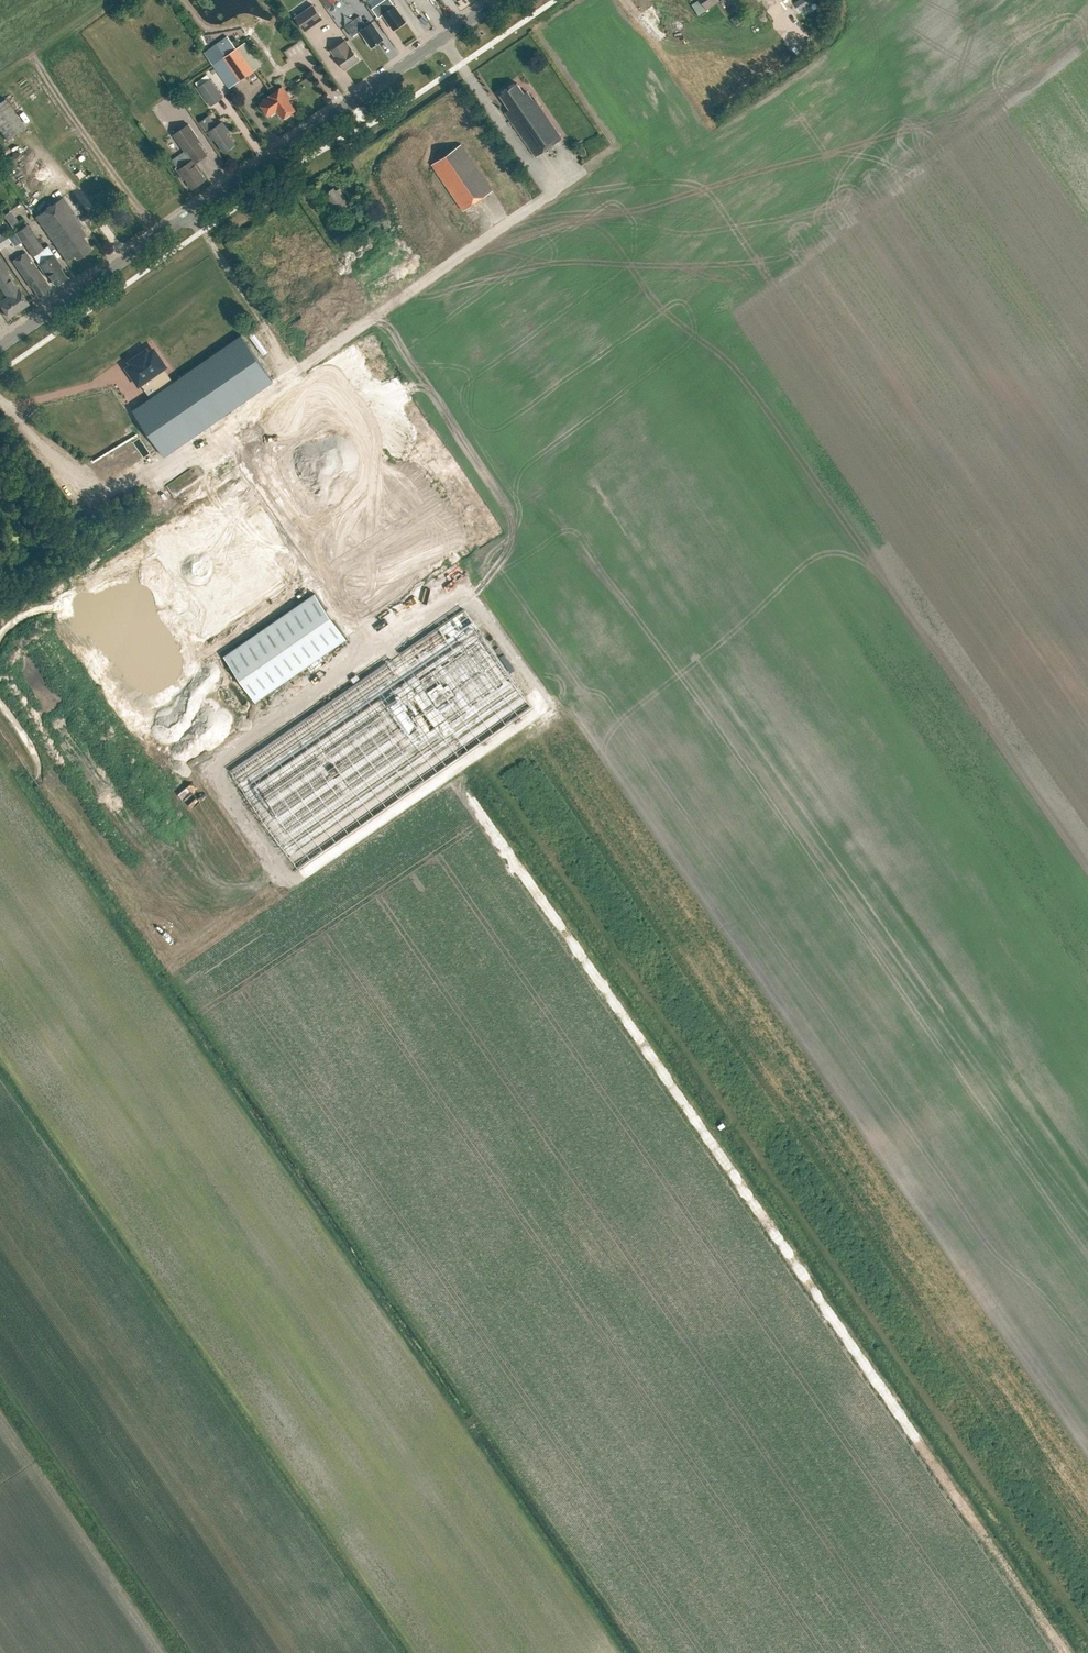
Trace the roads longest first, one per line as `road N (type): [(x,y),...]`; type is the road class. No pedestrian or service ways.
road 1 (tertiary): [(0,345),(498,0)]

